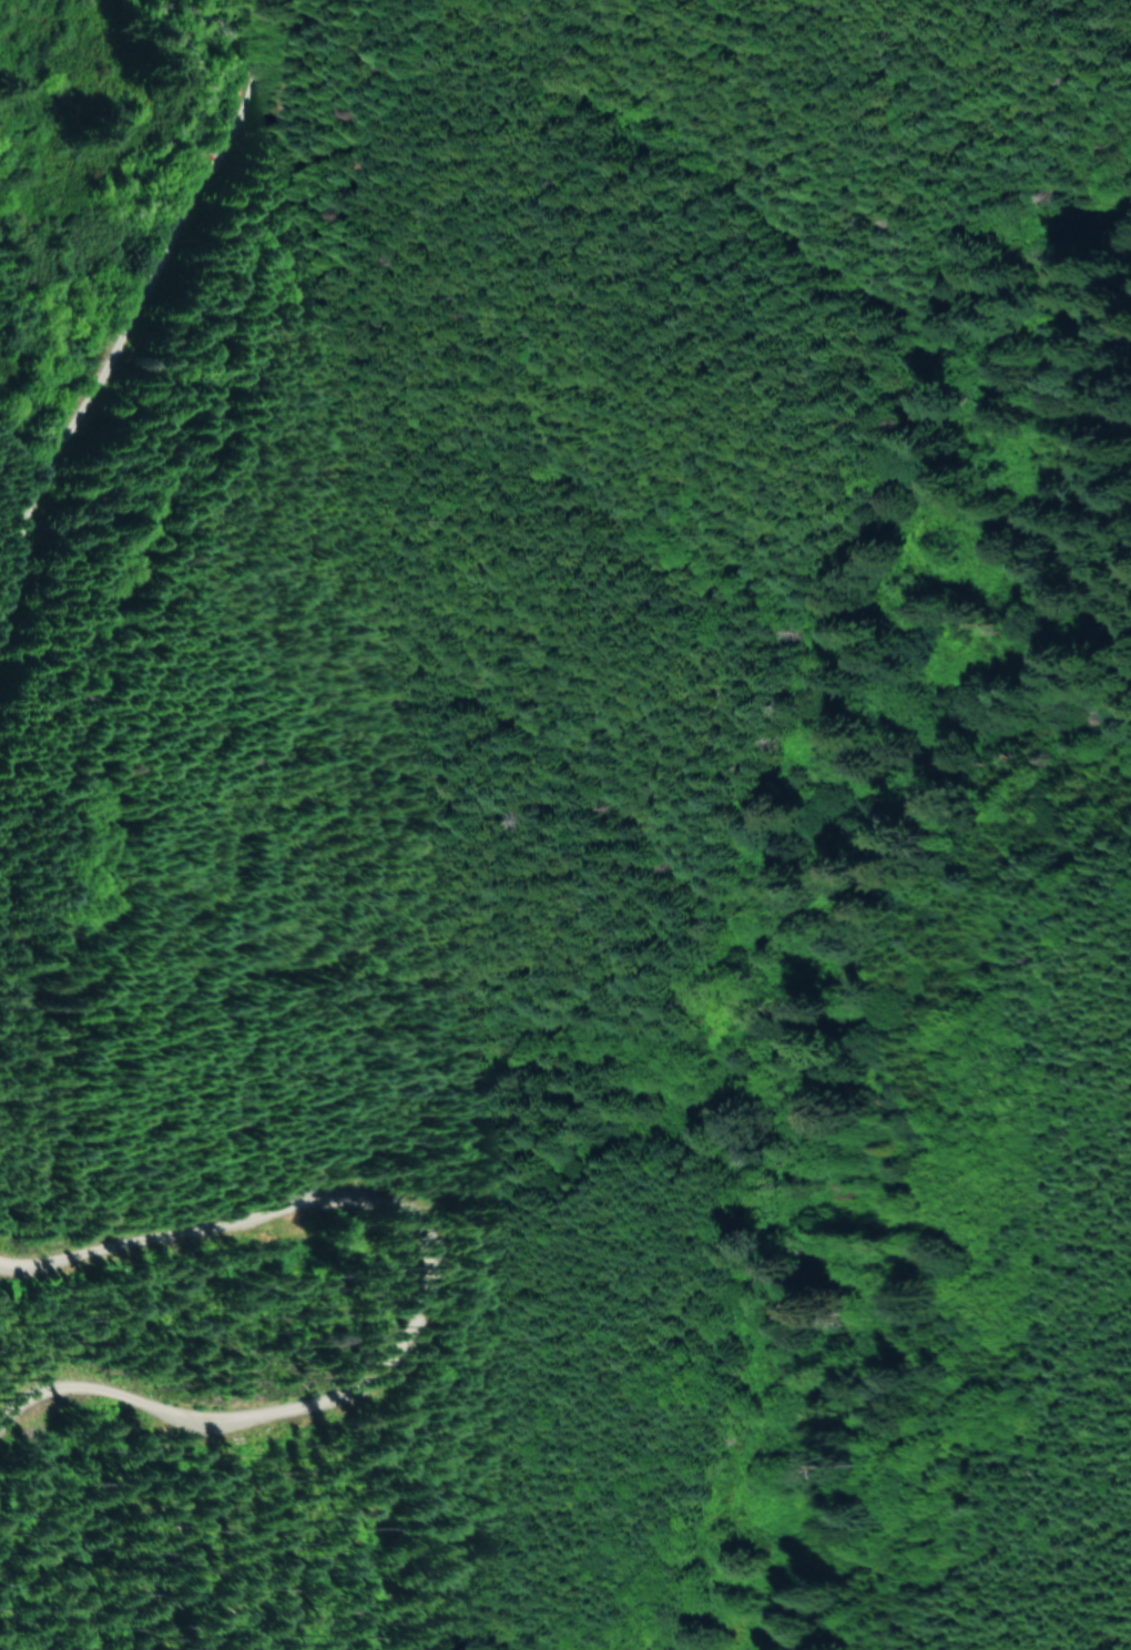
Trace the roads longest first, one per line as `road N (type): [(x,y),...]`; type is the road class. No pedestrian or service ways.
road 1 (residential): [(0,1246),(19,1251),(278,1196),(347,1190),(396,1222),(410,1274),(396,1332),(353,1377),(300,1403),(252,1412),(125,1383),(85,1386),(0,1441)]
road 2 (residential): [(292,0),(203,203),(137,302),(44,488),(0,646)]

